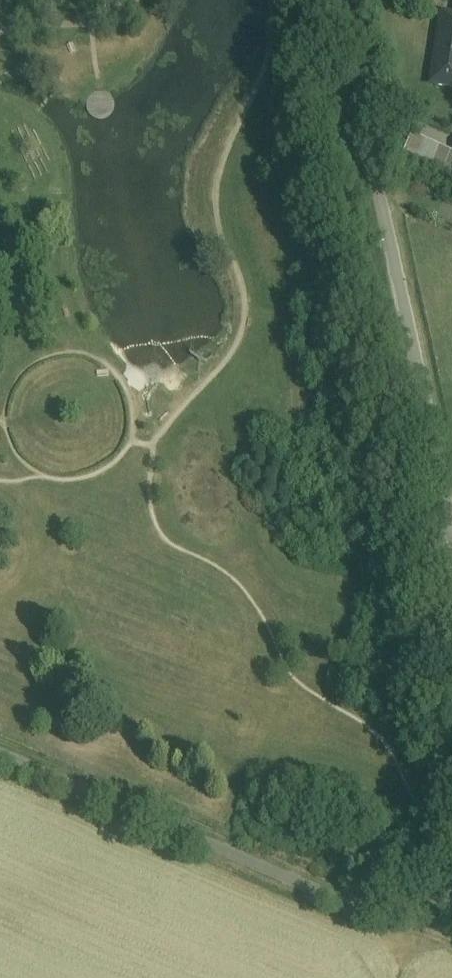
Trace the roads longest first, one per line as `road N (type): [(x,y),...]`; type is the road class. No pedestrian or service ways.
road 1 (unclassified): [(451,527),(336,0)]
road 2 (unclassified): [(451,893),(391,910),(326,893),(0,753)]

